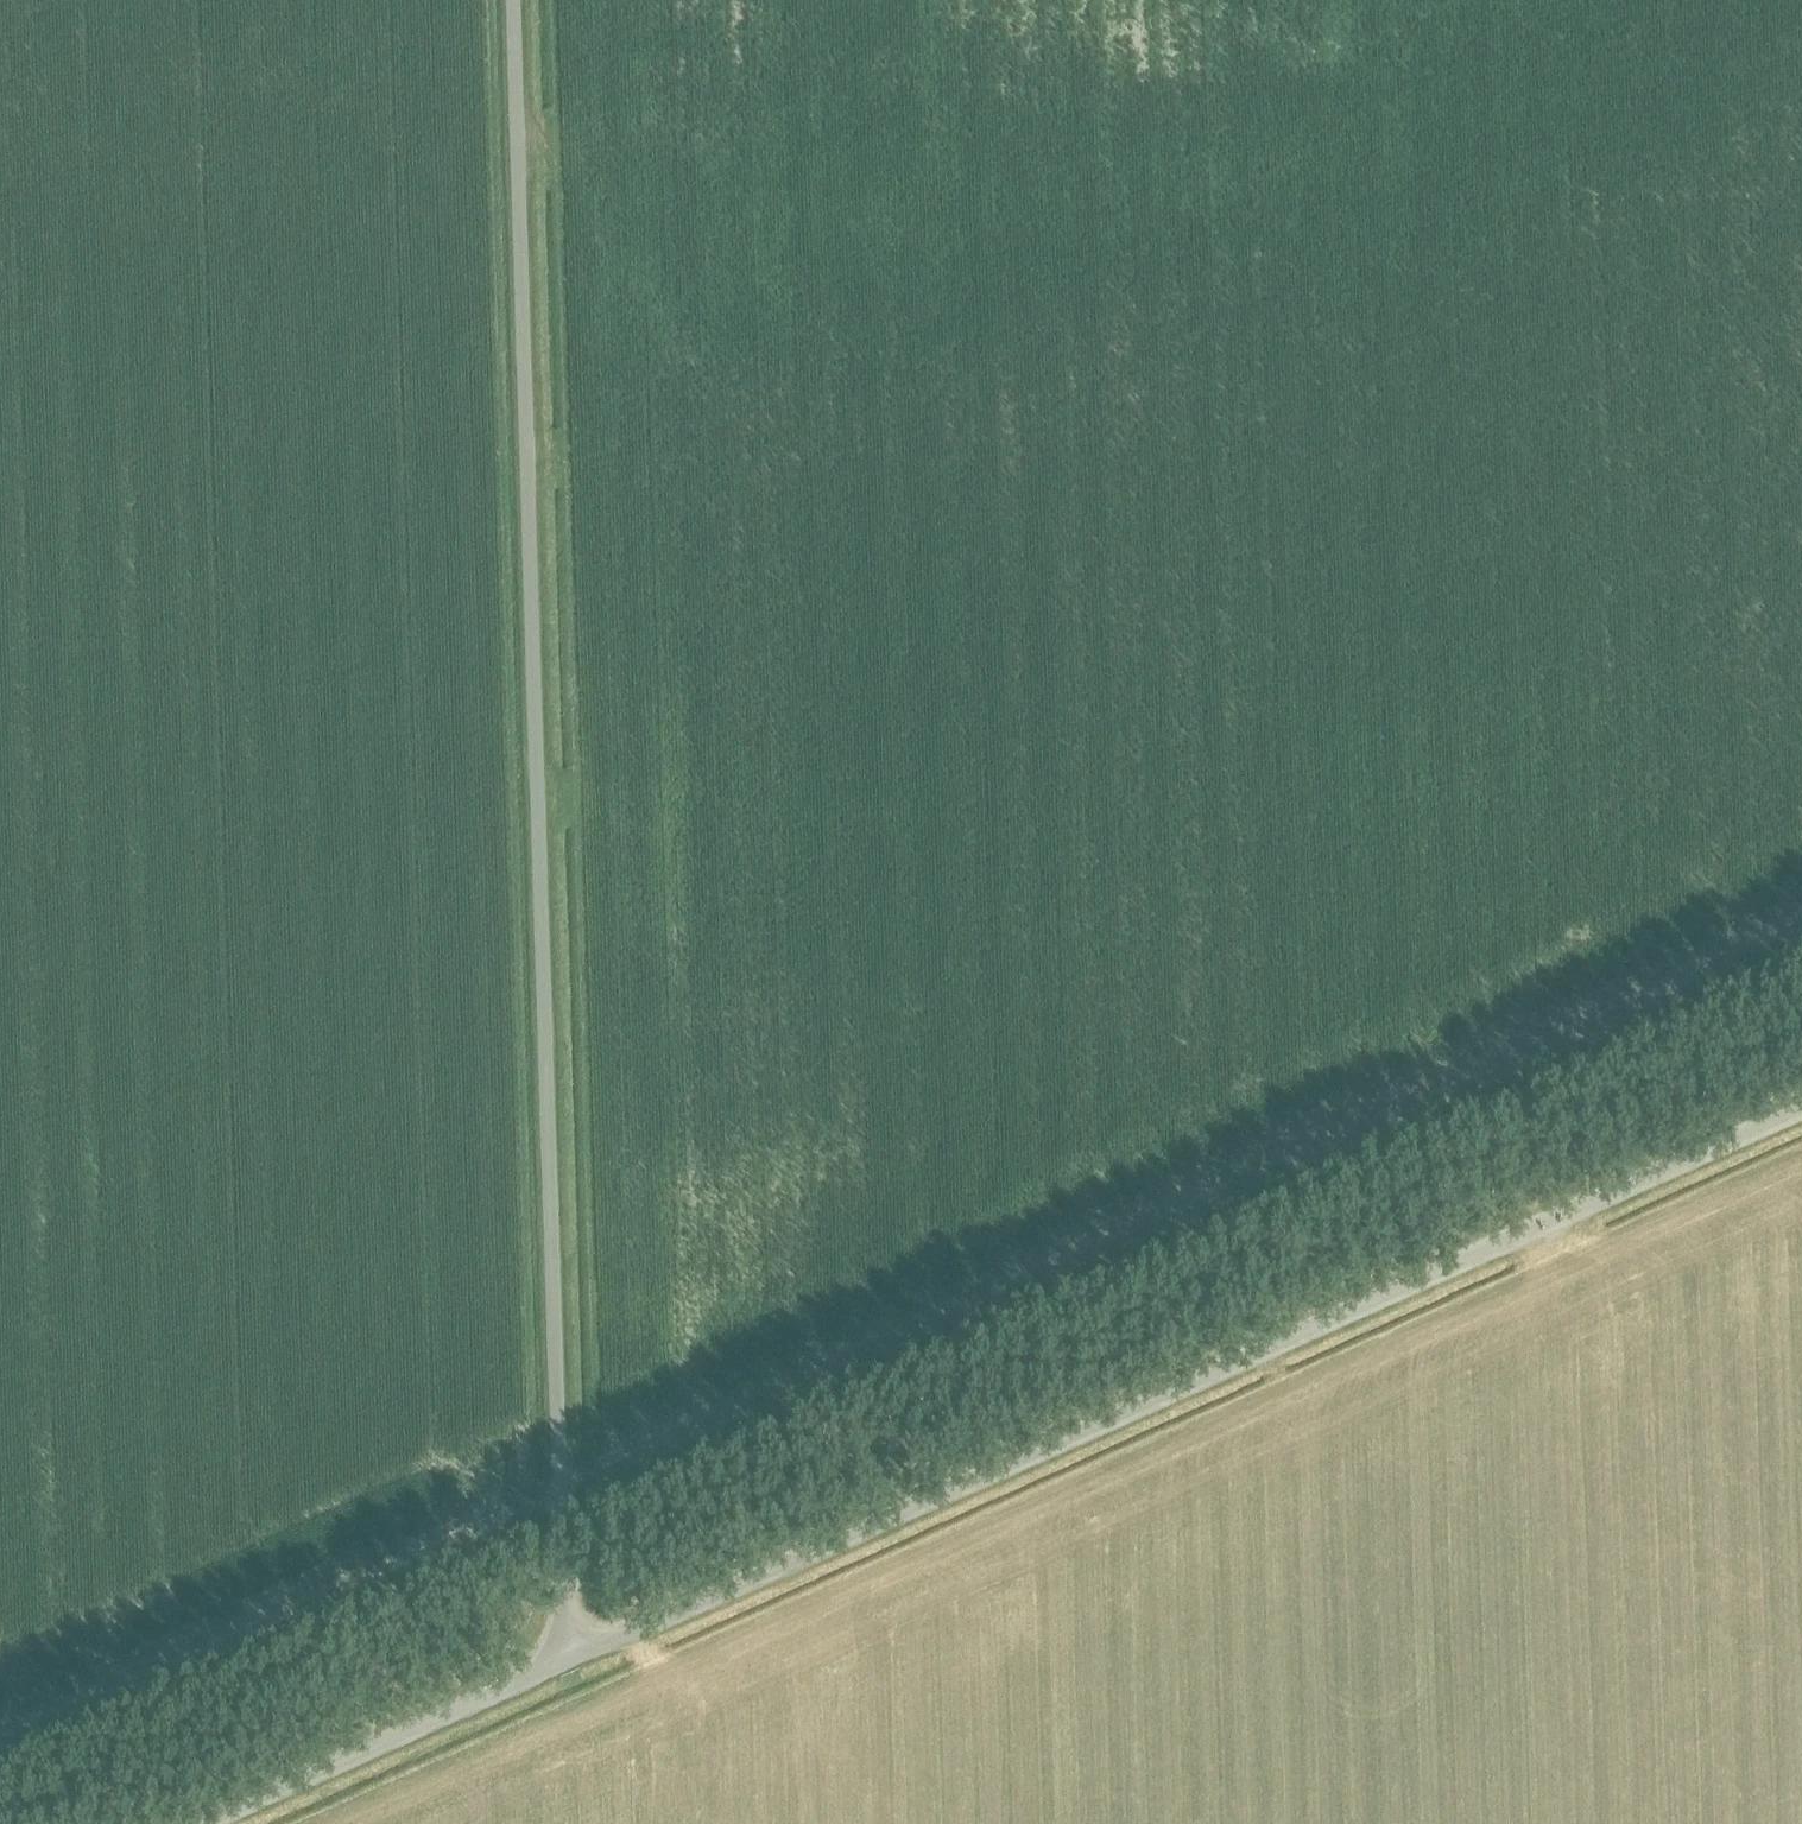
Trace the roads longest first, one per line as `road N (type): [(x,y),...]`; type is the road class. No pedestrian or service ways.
road 1 (unclassified): [(577,1656),(567,1636),(563,1553),(552,733),(526,0)]
road 2 (track): [(1801,996),(563,1553)]
road 3 (unclassified): [(577,1656),(1801,1110)]
road 4 (unclassified): [(209,1823),(577,1656)]

